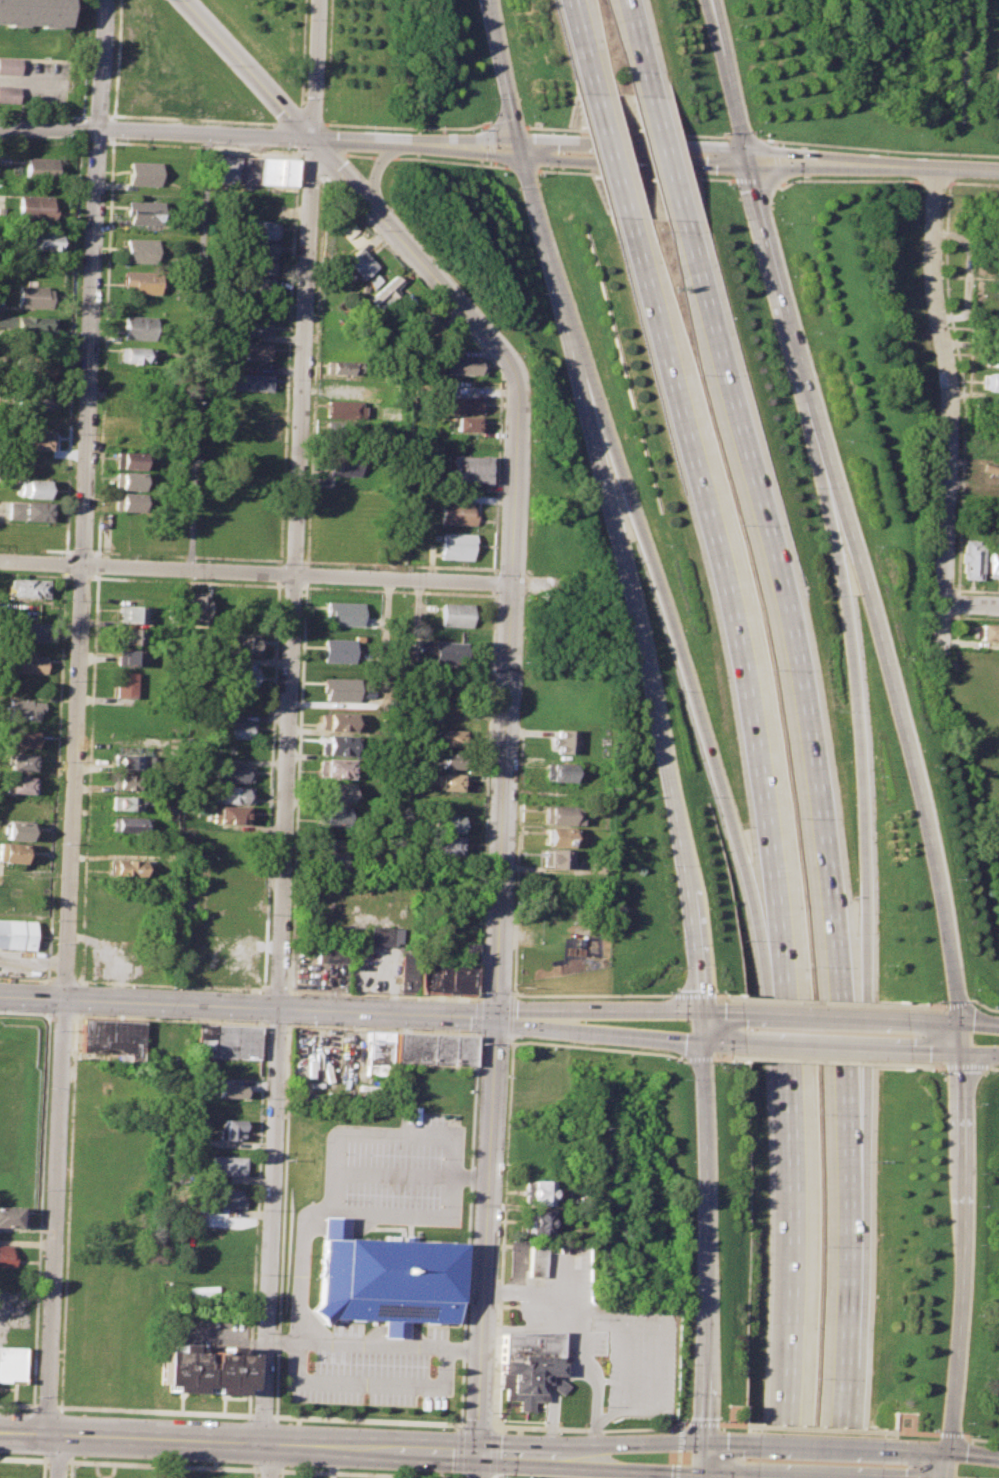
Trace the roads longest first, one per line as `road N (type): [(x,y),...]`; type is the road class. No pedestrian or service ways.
road 1 (tertiary): [(945,1452),(962,1249),(940,927),(904,742),(719,0)]
road 2 (residential): [(272,1477),(273,1443),(265,1432),(277,1008),(313,140)]
road 3 (residential): [(99,129),(48,1433)]
road 4 (motorway): [(843,1477),(854,1092),(825,836),(769,533),(688,216)]
road 5 (motorway): [(635,217),(742,661),(773,834),(799,1160),(784,1477)]
road 6 (residential): [(521,377),(476,1477)]
road 7 (tertiary): [(495,0),(663,737),(700,1011)]
road 8 (residential): [(0,126),(998,170)]
road 9 (motorway): [(854,1092),(868,907),(837,473)]
road 10 (secondary): [(0,1431),(589,1456)]
road 11 (residential): [(0,561),(570,586)]
road 12 (motorway): [(605,476),(642,529),(758,925),(785,991)]
road 13 (residential): [(181,0),(521,377)]
road 14 (secondary): [(0,996),(495,1018)]
road 15 (tertiary): [(700,1011),(700,1477)]
road 16 (residential): [(937,166),(937,295),(948,401),(941,603)]
road 17 (secondary): [(495,1018),(700,1045)]
road 18 (secondary): [(700,1011),(538,1008),(495,1018)]
road 19 (secondary): [(738,1045),(902,1050)]
road 20 (secondary): [(906,1017),(747,1013)]
road 21 (secondary): [(744,1442),(609,1443),(589,1456)]
road 22 (secondary): [(589,1456),(613,1469),(743,1474)]
road 23 (secondary): [(894,1449),(744,1442)]
road 24 (residential): [(313,140),(315,0)]
road 25 (motorway): [(601,92),(635,217)]
road 26 (residential): [(104,0),(99,129)]
road 27 (motorway): [(688,216),(657,94)]

